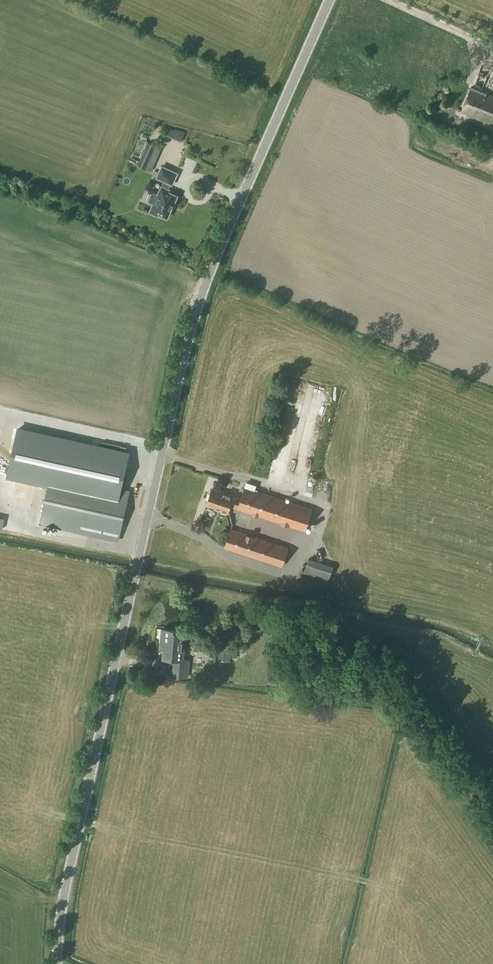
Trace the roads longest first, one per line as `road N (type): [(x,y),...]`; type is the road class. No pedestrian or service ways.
road 1 (tertiary): [(57,963),(57,929),(190,330),(328,0)]

